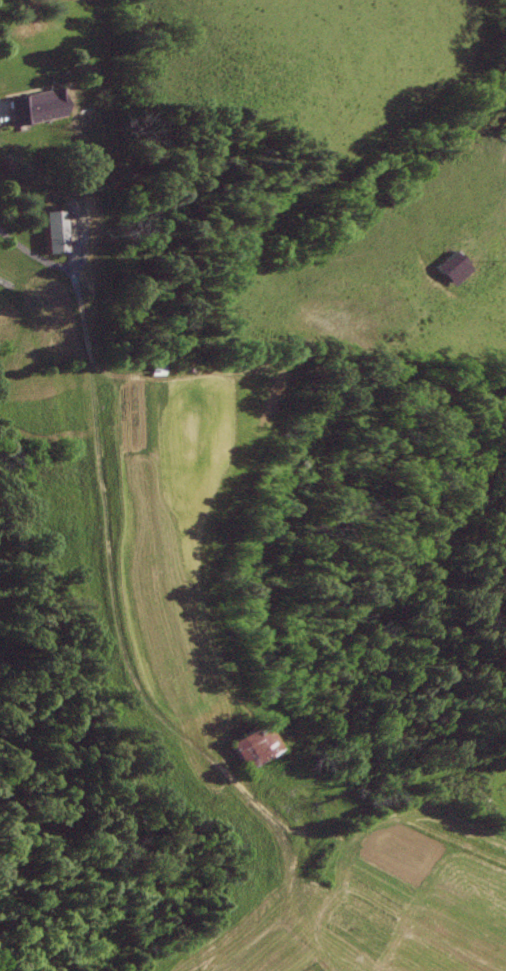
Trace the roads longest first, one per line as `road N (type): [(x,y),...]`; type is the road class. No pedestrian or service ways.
road 1 (track): [(64,268),(87,284),(110,614),(129,688),(284,826),(294,916),(324,970)]

